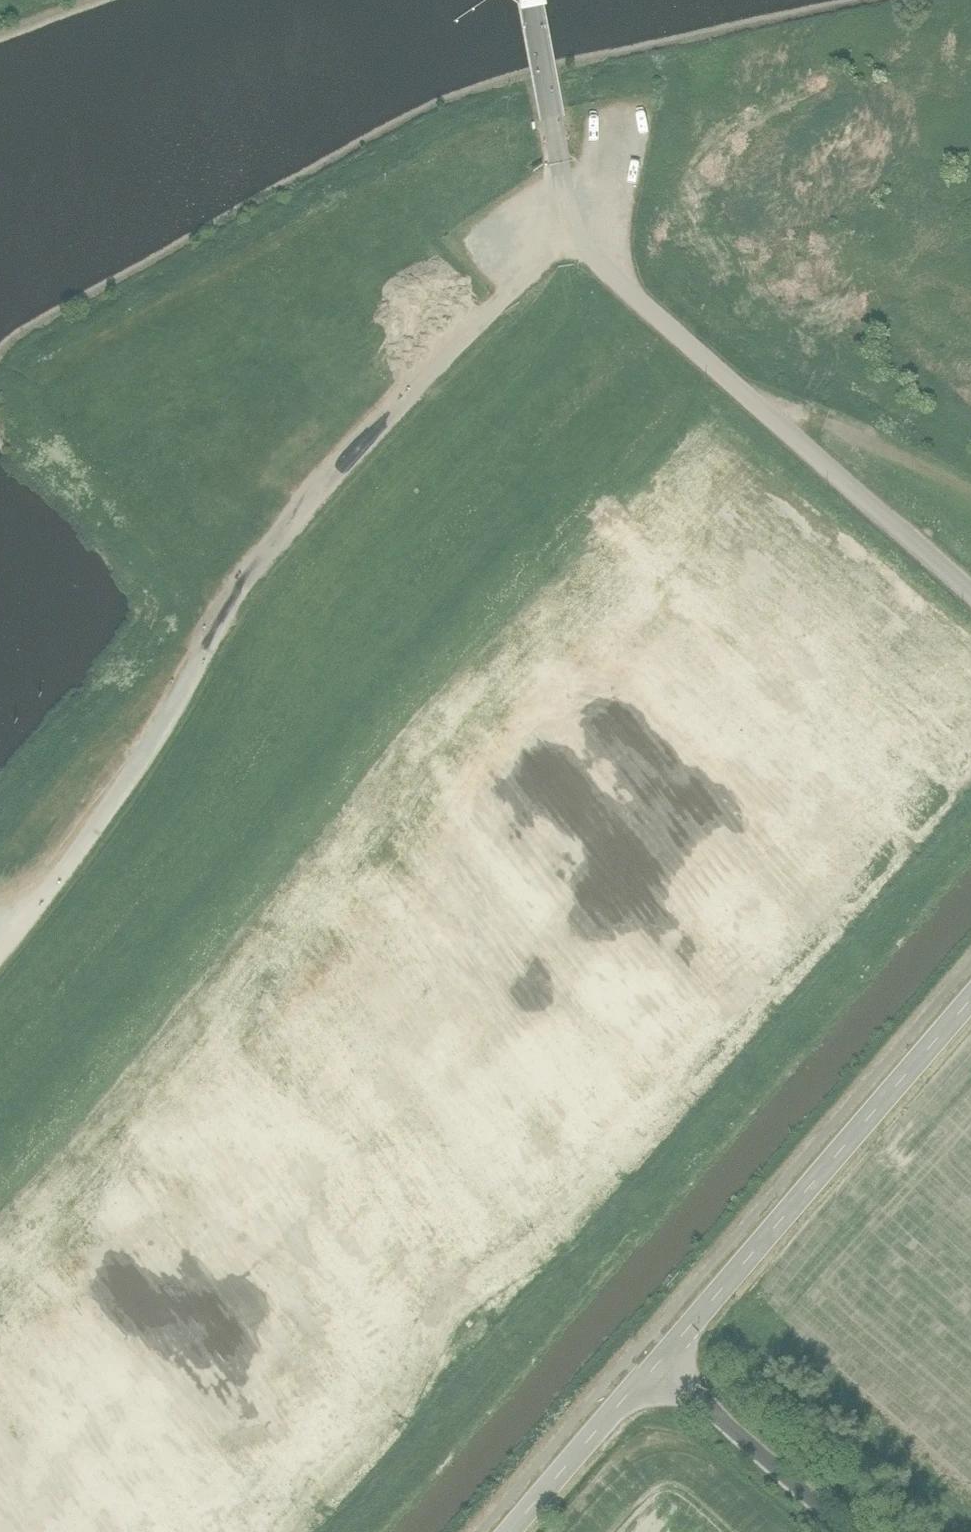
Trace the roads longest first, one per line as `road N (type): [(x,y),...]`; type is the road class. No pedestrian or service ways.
road 1 (secondary): [(637,1362),(970,976)]
road 2 (track): [(970,492),(844,425),(730,381)]
road 3 (residential): [(637,1362),(830,1531)]
road 4 (secondary): [(490,1531),(637,1362)]

